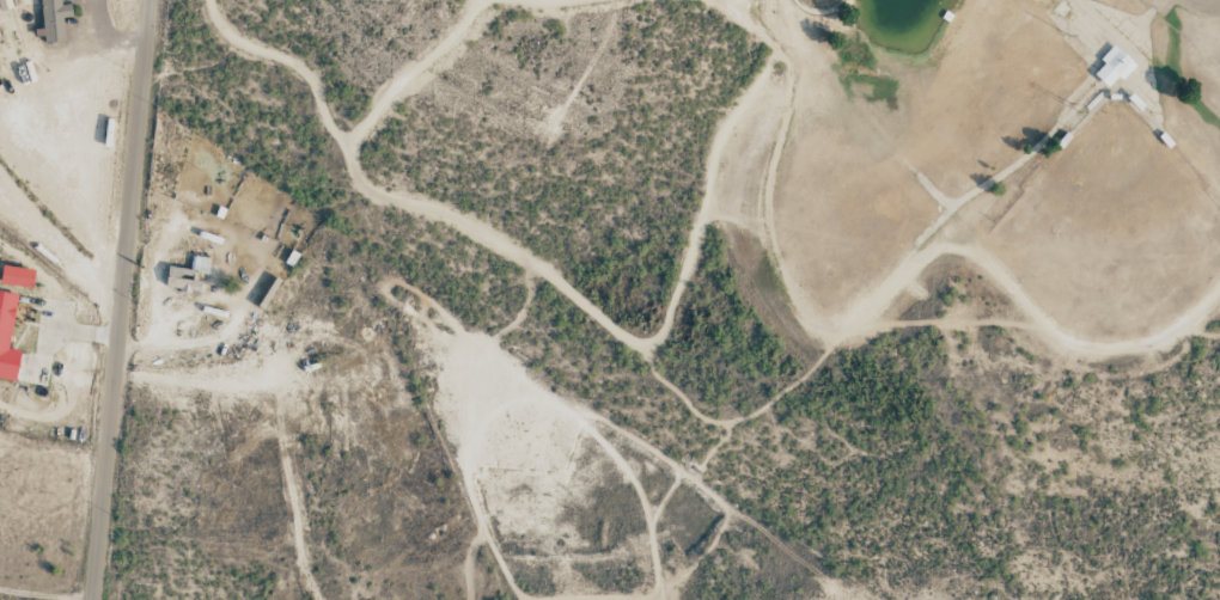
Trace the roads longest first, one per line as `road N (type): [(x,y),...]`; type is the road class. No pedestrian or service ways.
road 1 (tertiary): [(90,599),(149,0)]
road 2 (residential): [(120,300),(0,192)]

